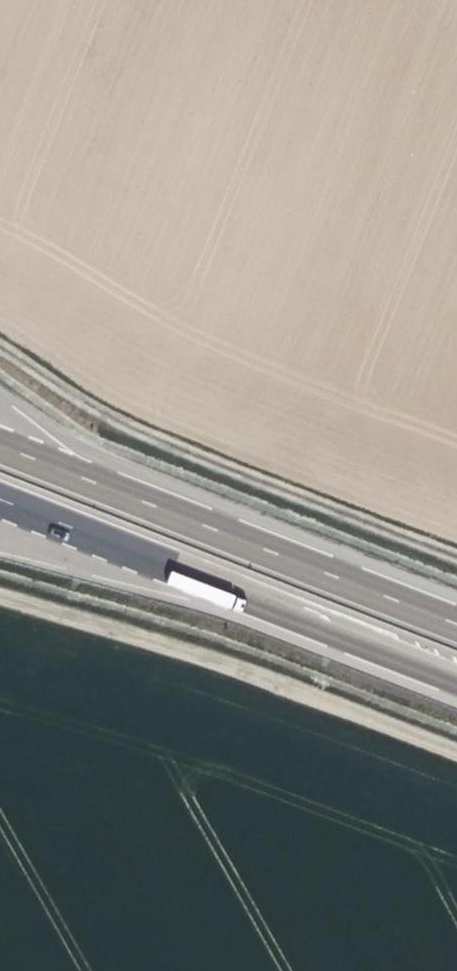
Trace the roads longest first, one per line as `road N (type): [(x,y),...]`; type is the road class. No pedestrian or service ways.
road 1 (track): [(0,343),(124,420),(456,552)]
road 2 (primary): [(0,499),(456,680)]
road 3 (primary): [(456,624),(0,445)]
road 4 (track): [(456,750),(256,671),(0,595)]

